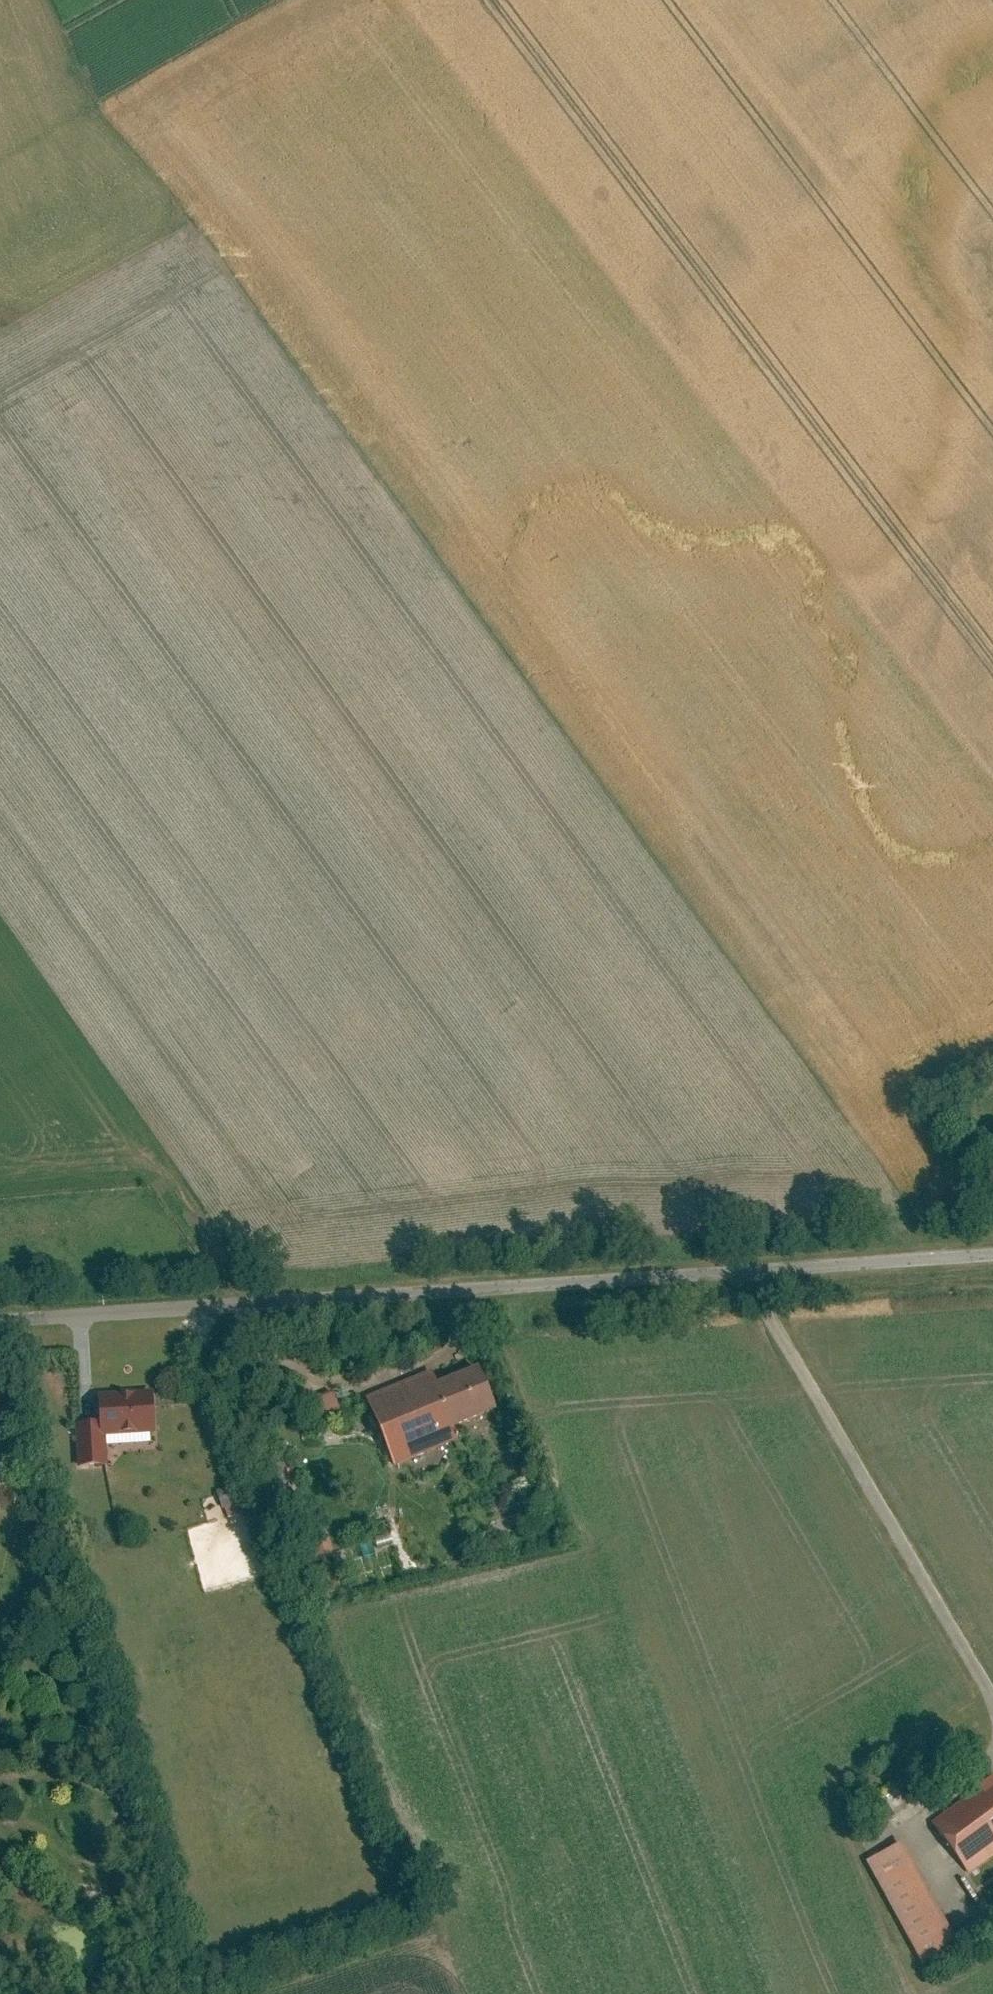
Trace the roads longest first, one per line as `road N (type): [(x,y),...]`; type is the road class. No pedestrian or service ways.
road 1 (unclassified): [(0,1321),(992,1255)]

